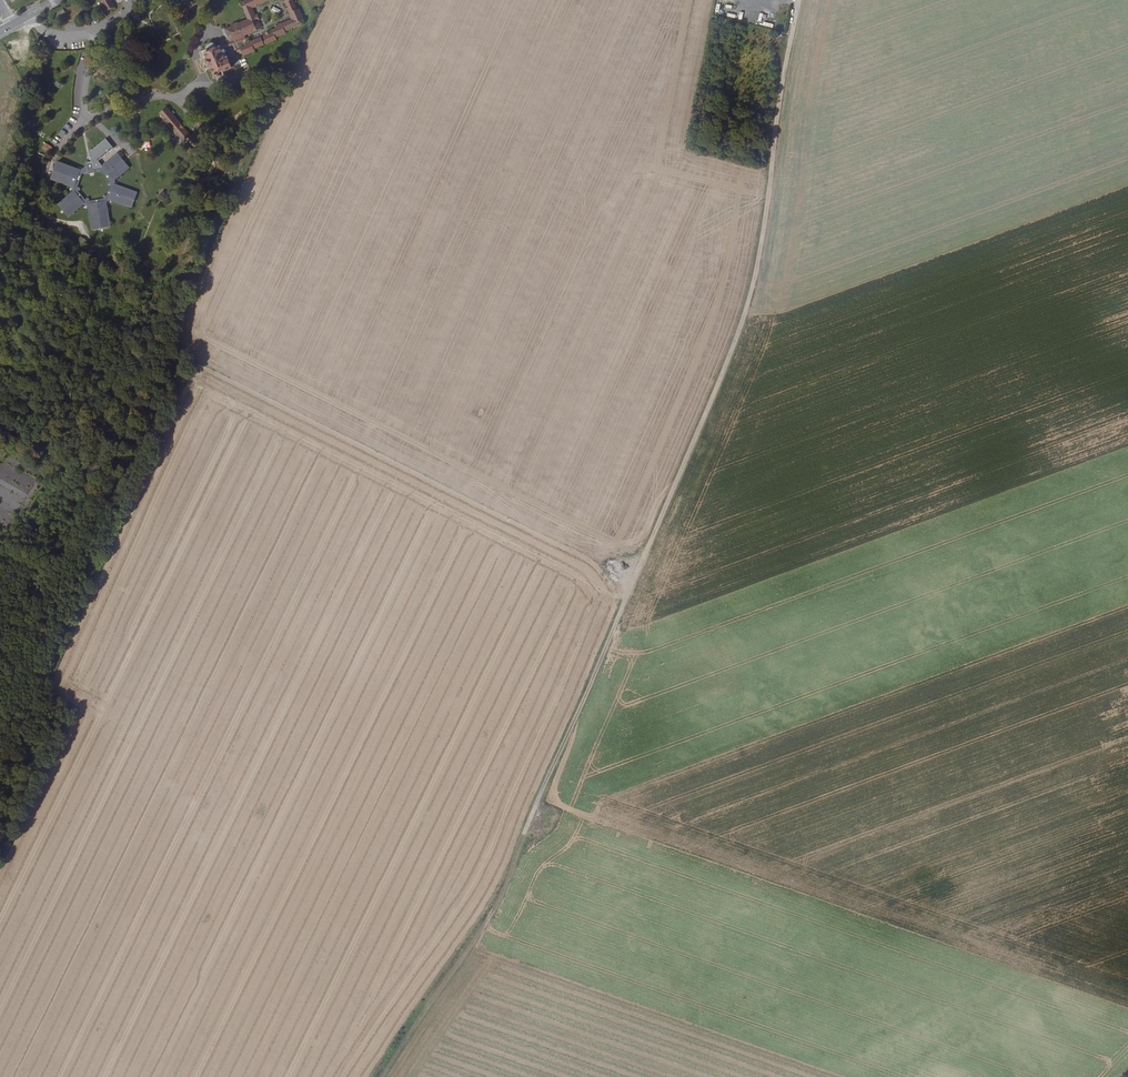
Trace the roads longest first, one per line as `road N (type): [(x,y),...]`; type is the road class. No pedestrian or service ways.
road 1 (track): [(796,0),(757,258),(721,382),(504,887),(385,1076)]

